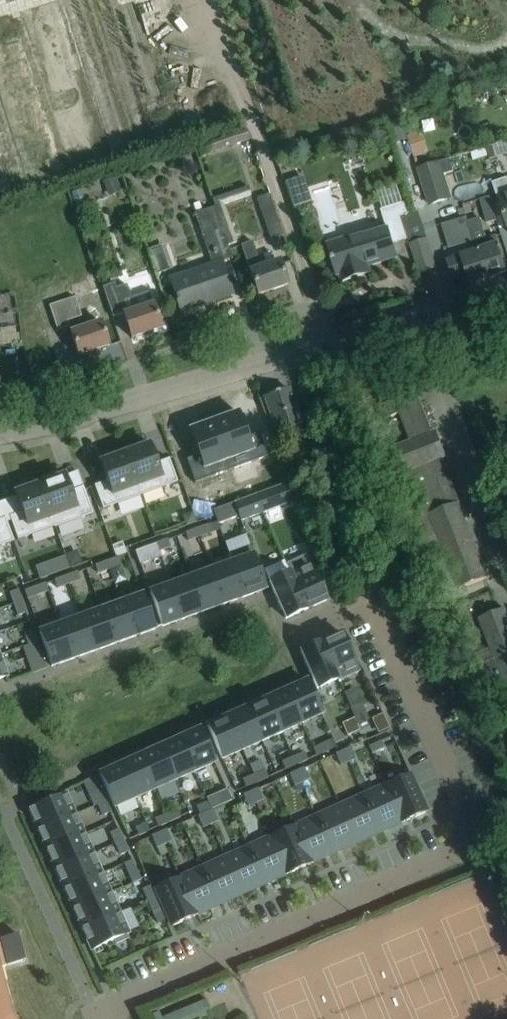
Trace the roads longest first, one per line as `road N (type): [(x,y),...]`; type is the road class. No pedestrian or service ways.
road 1 (unclassified): [(0,437),(353,344),(506,290)]
road 2 (residential): [(108,1018),(123,994),(452,854)]

